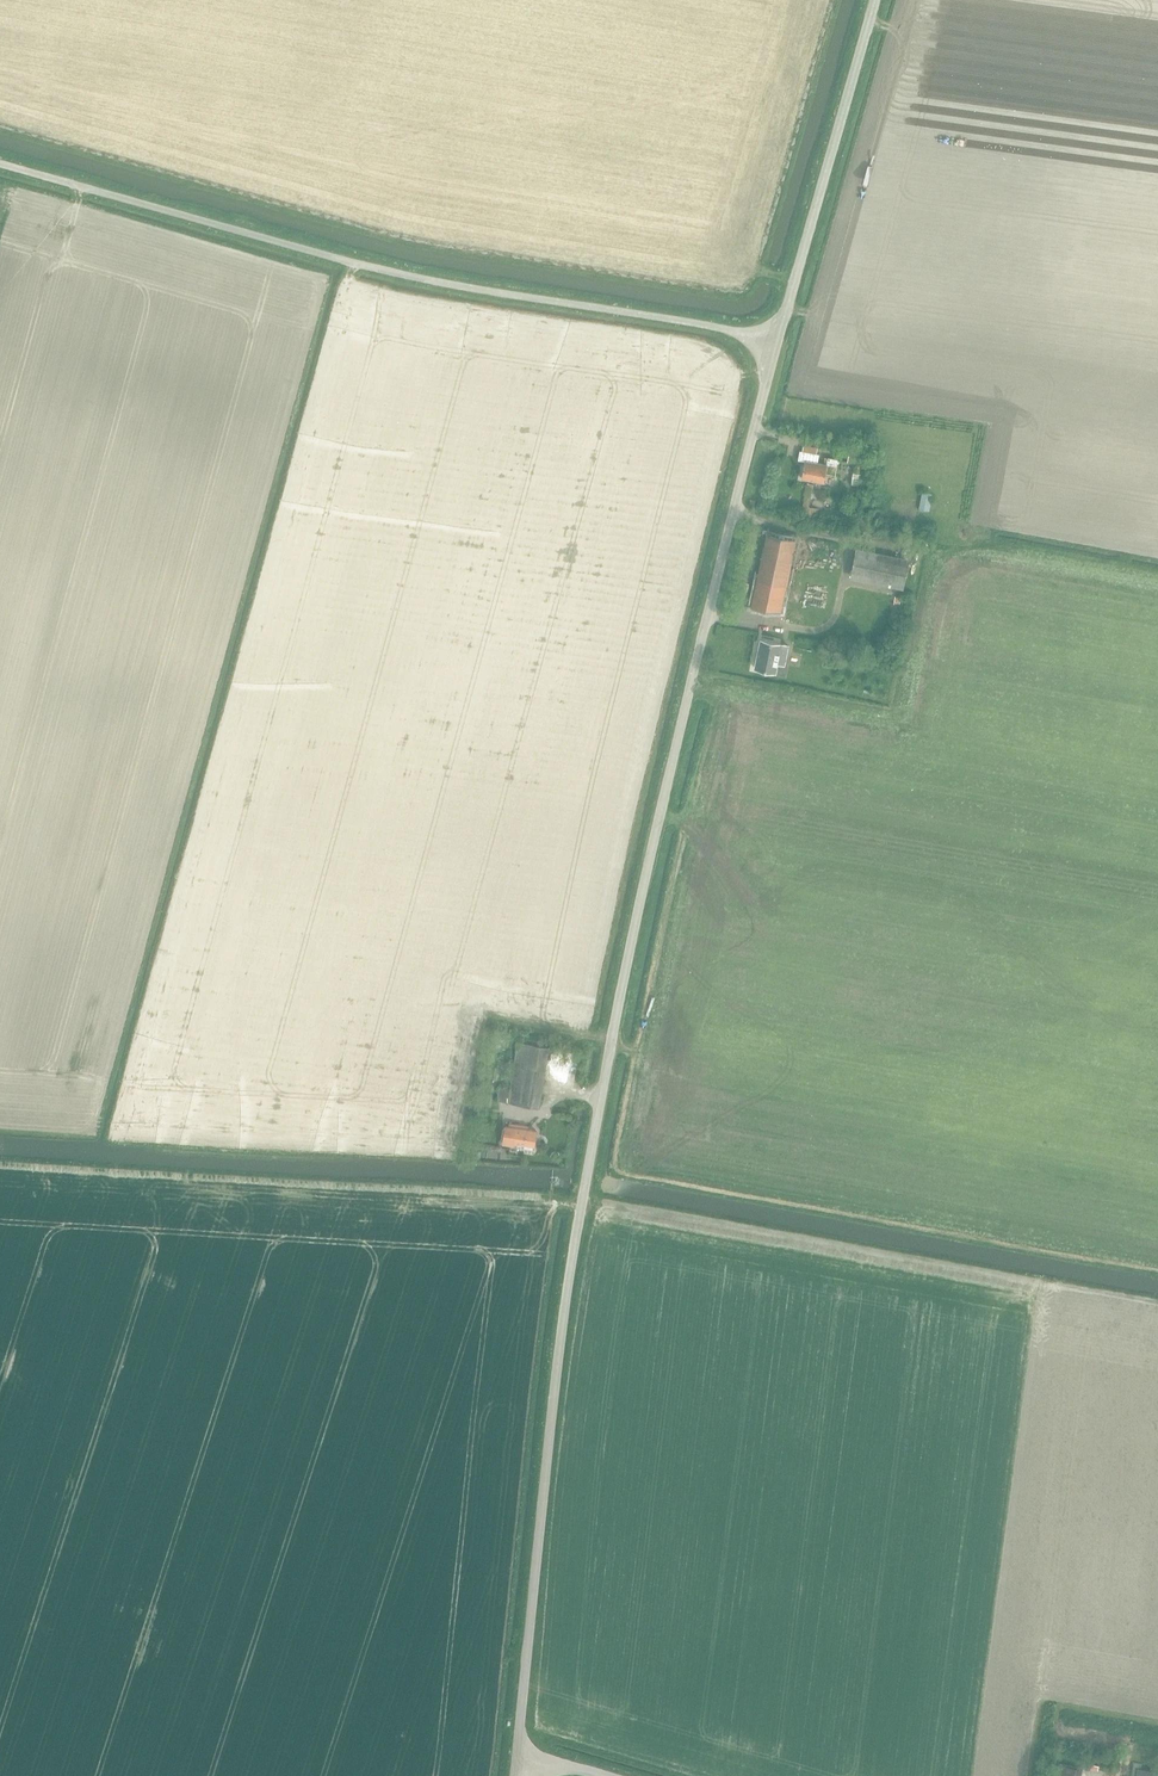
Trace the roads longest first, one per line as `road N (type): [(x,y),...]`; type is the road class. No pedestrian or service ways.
road 1 (unclassified): [(523,1764),(523,1679),(580,1218),(706,613),(776,342)]
road 2 (unclassified): [(776,342),(443,283),(0,159)]
road 3 (track): [(614,1039),(641,1046),(616,1170),(1157,1269)]
road 4 (unclassified): [(776,342),(873,0)]

